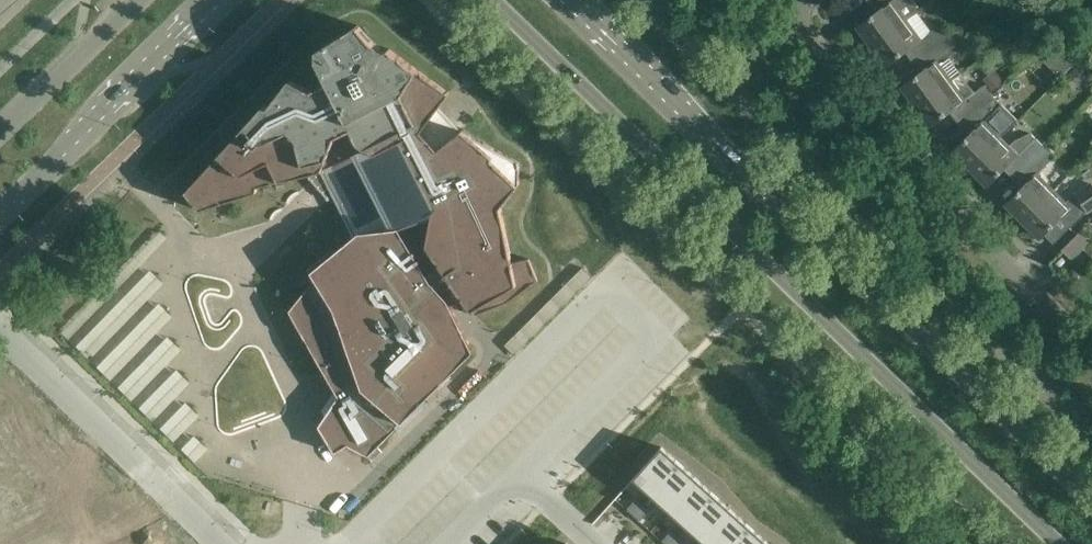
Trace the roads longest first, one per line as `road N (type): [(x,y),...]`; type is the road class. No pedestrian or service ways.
road 1 (secondary): [(497,0),(1061,543)]
road 2 (secondary): [(1091,504),(570,0)]
road 3 (residential): [(363,541),(355,533),(603,285),(657,337),(519,473)]
road 4 (residential): [(796,13),(928,180),(1091,345)]
road 5 (tertiary): [(0,214),(218,0)]
road 6 (residential): [(0,334),(212,543)]
road 7 (tertiary): [(141,0),(0,135)]

